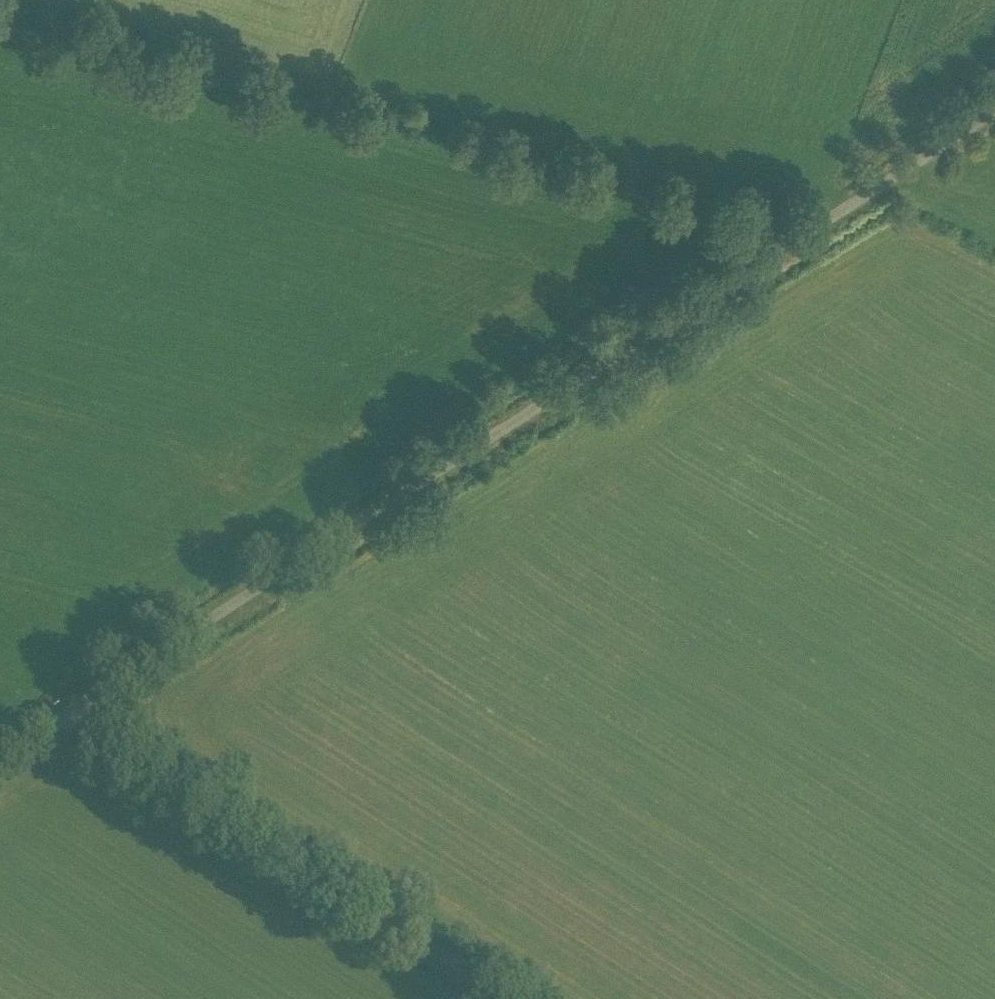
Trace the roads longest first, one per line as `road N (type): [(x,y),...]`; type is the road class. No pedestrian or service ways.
road 1 (unclassified): [(70,710),(994,111)]
road 2 (unclassified): [(513,998),(70,710)]

